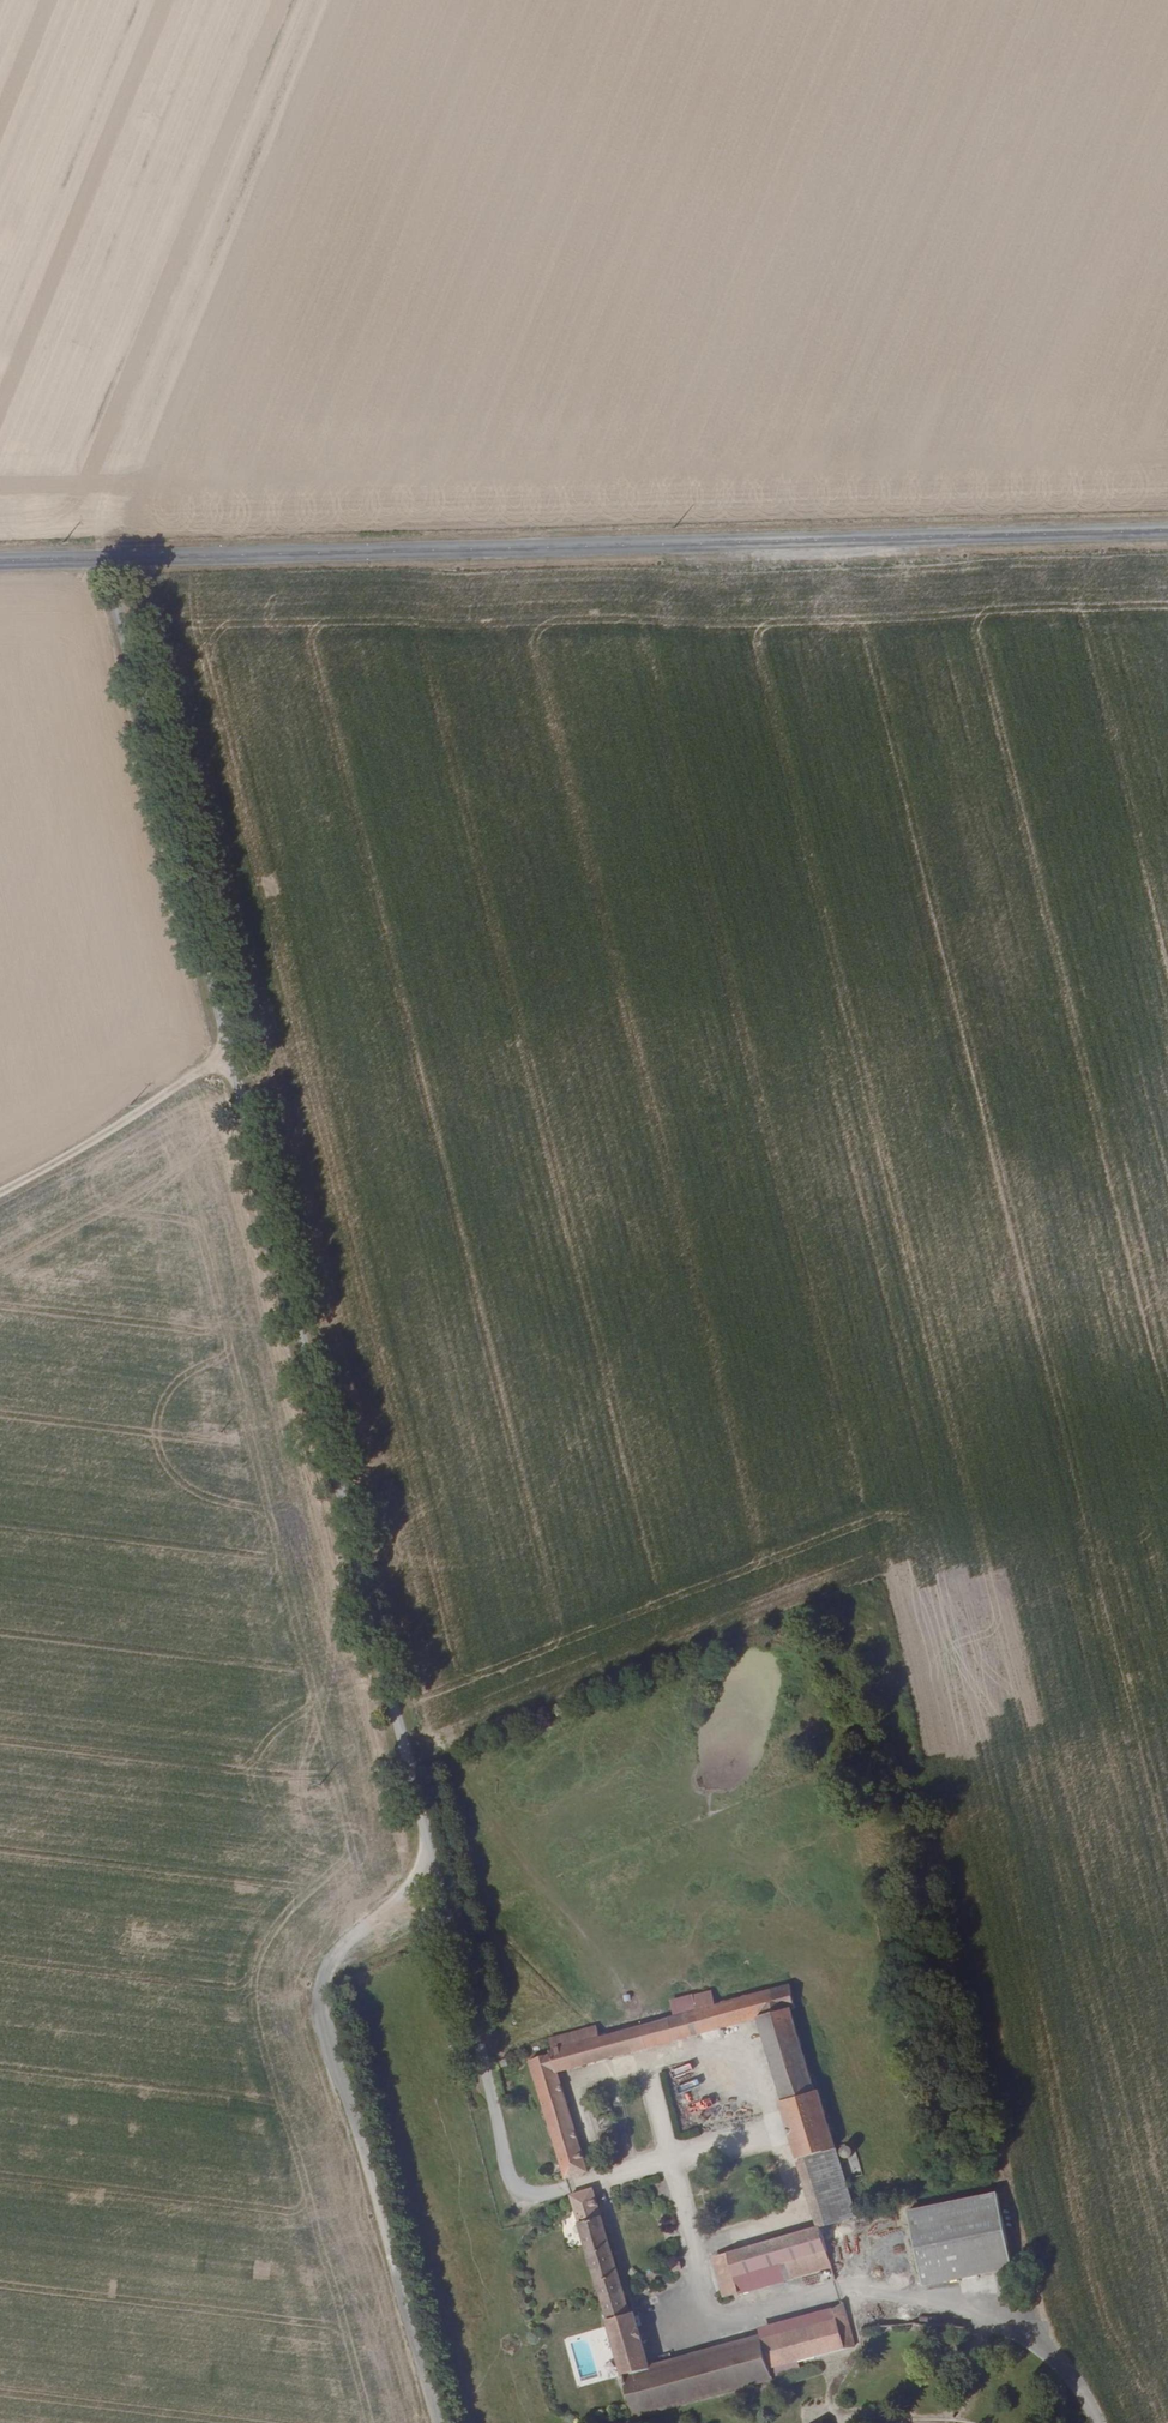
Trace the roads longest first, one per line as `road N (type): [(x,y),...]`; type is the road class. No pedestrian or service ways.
road 1 (tertiary): [(1167,534),(0,563)]
road 2 (track): [(441,2422),(318,2007),(327,1969),(414,1893),(428,1847)]
road 3 (track): [(1094,2422),(1088,2402),(1059,2369),(999,2316),(870,2287),(821,2287),(723,2319),(698,2318),(676,2159)]
road 4 (track): [(0,1200),(227,1058)]

